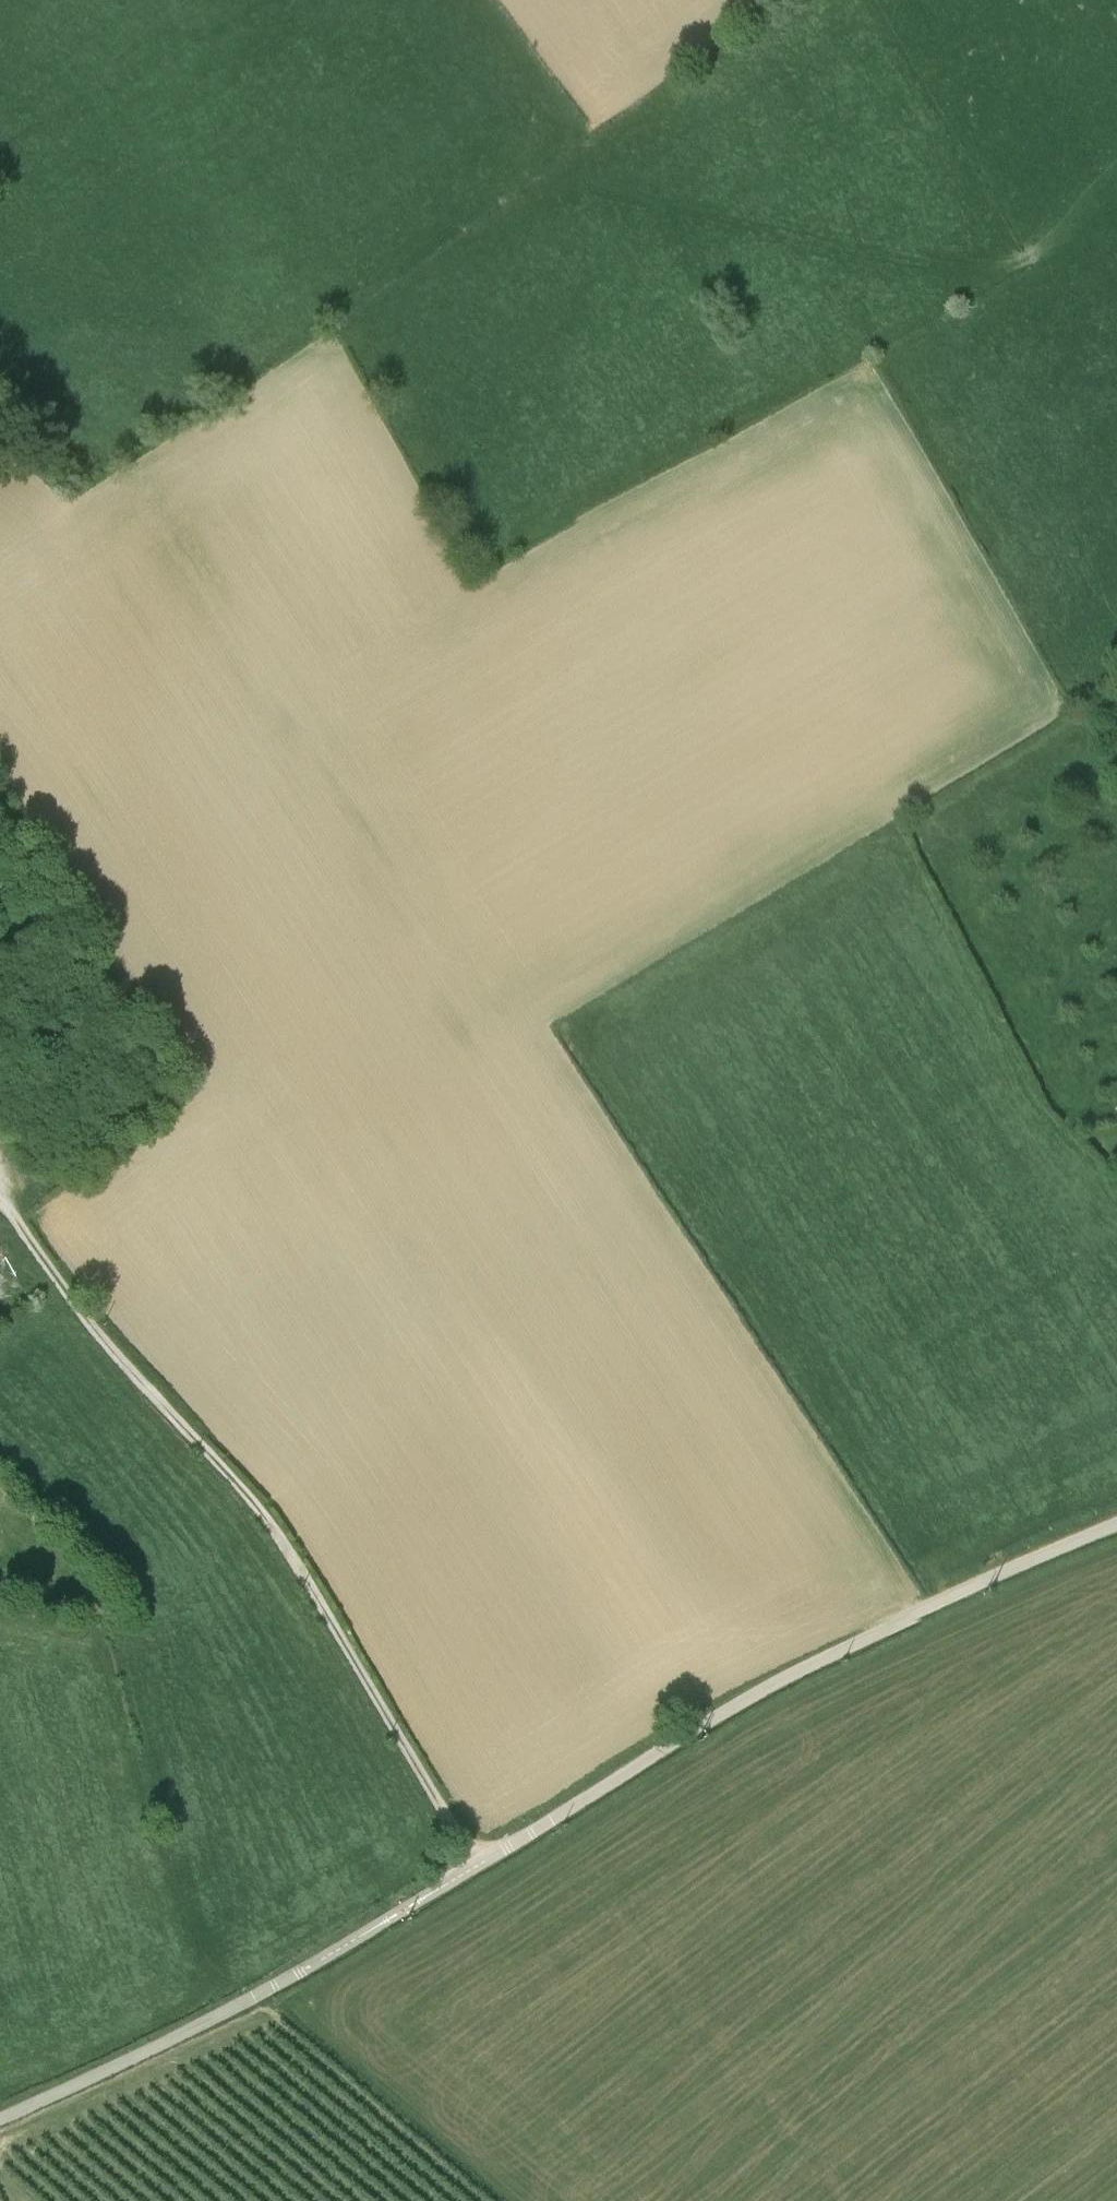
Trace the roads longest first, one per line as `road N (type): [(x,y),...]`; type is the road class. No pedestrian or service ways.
road 1 (unclassified): [(0,2119),(251,1999),(799,1670),(1116,1527)]
road 2 (track): [(472,1869),(272,1542),(0,1214)]

